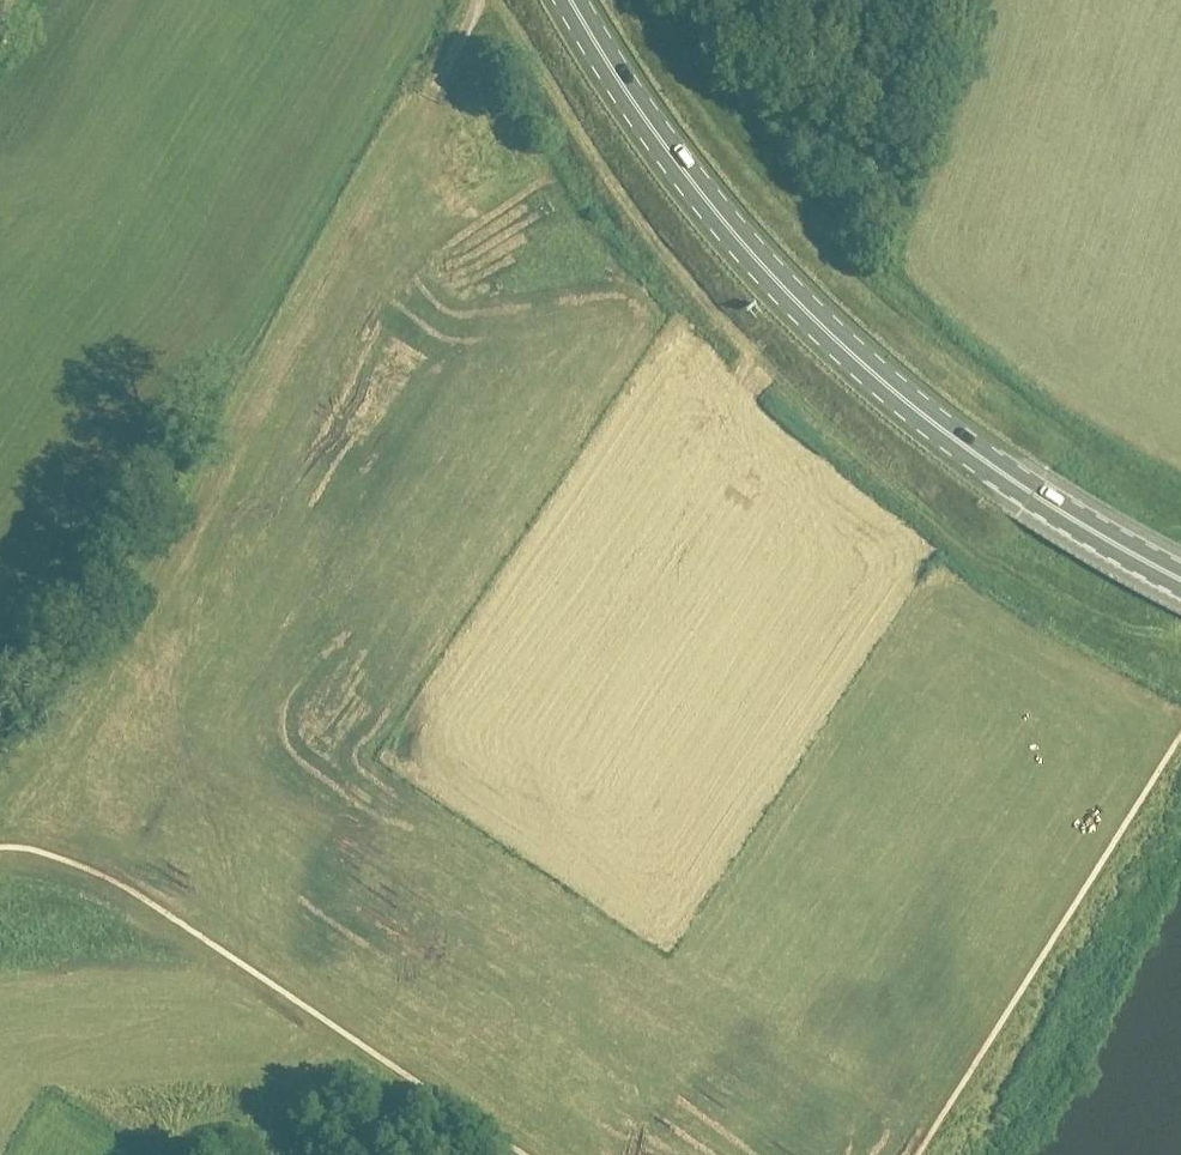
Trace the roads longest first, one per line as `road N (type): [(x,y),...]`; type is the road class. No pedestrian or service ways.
road 1 (primary): [(1180,584),(1028,496),(845,354),(768,278),(645,125),(563,0)]

